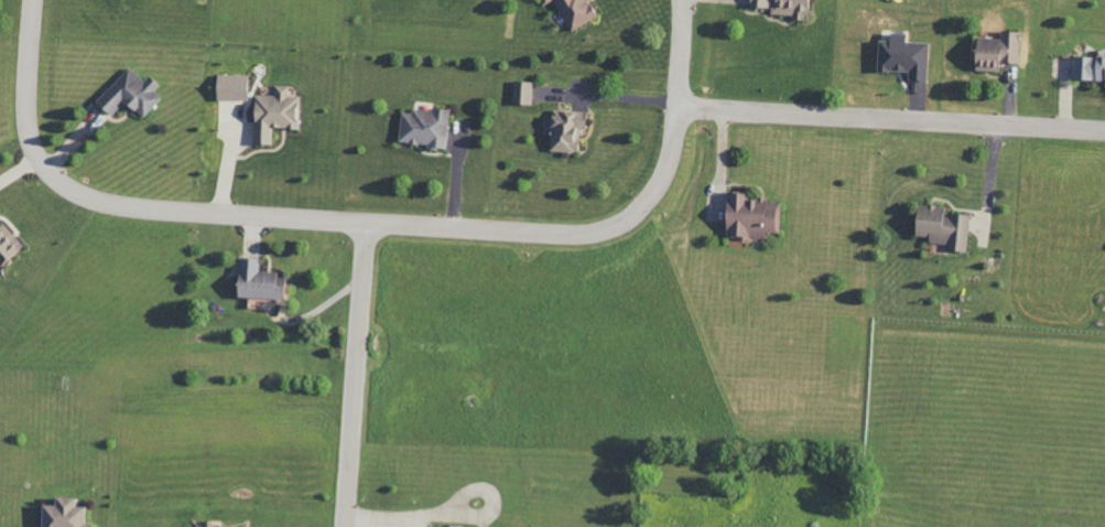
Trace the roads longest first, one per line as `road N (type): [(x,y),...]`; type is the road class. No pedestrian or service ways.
road 1 (residential): [(679,0),(680,106),(667,173),(646,204),(615,227),(587,233),(102,206),(59,185),(36,160),(25,121),(34,0)]
road 2 (residential): [(1104,131),(680,106)]
road 3 (residential): [(362,219),(345,526)]

